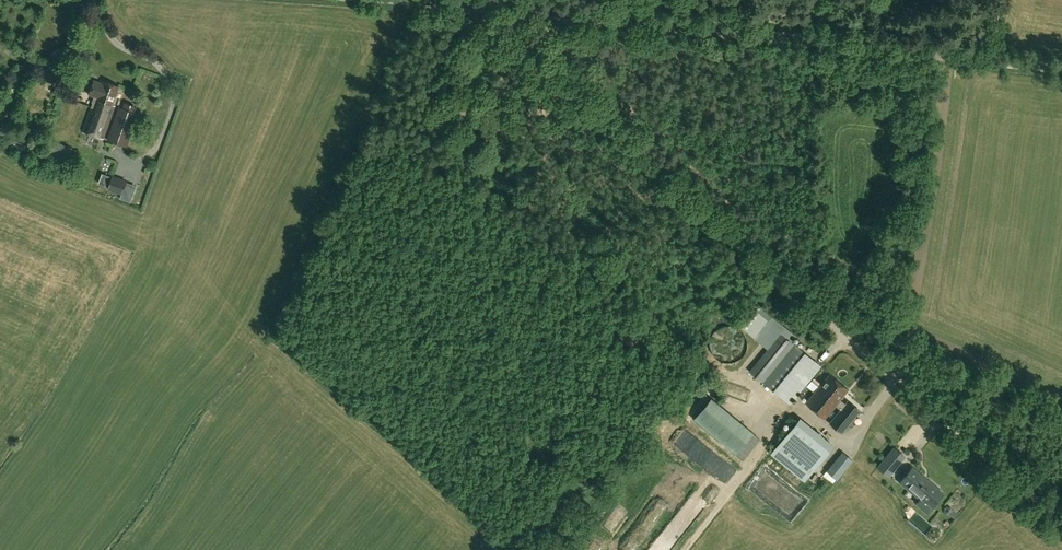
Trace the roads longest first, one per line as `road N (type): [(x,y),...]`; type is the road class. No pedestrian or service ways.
road 1 (unclassified): [(1061,71),(462,6)]
road 2 (unclassified): [(900,384),(462,6)]
road 3 (track): [(1061,523),(900,384)]

